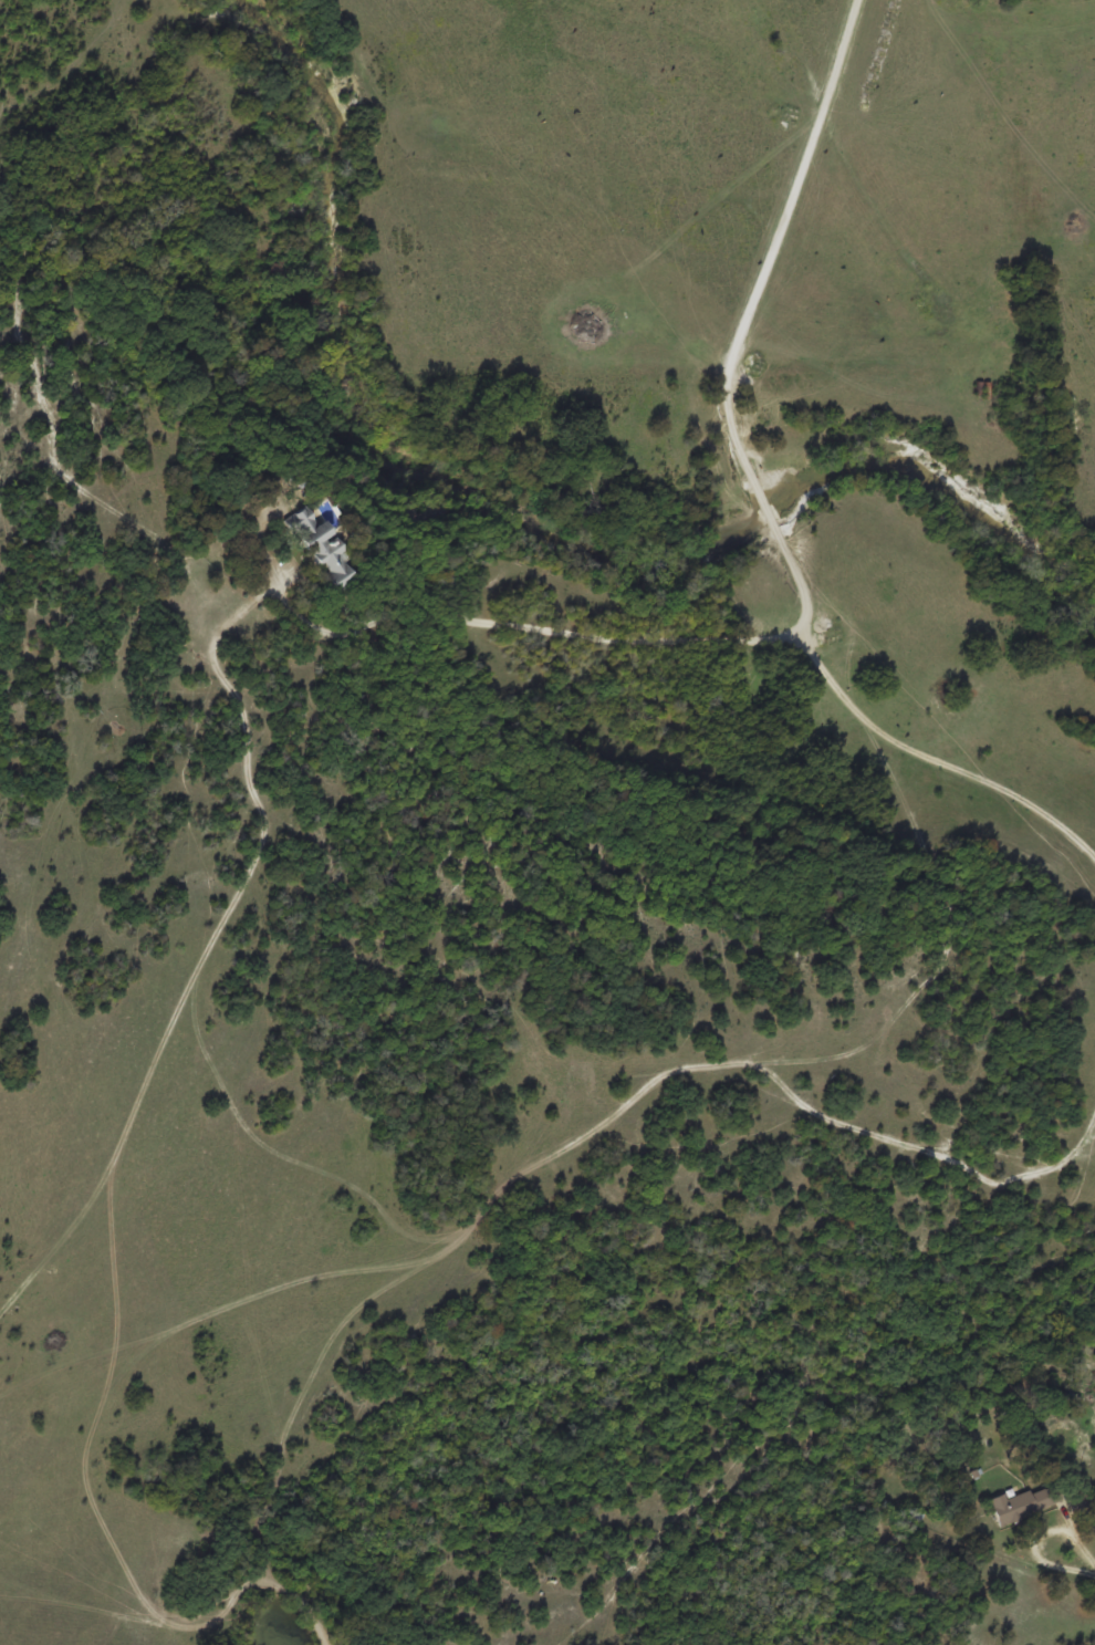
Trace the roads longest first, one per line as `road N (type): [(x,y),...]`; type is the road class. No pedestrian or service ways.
road 1 (residential): [(778,530),(828,612),(812,638),(770,646),(486,632),(361,648),(290,601)]
road 2 (residential): [(867,0),(733,354),(727,399),(755,479)]

